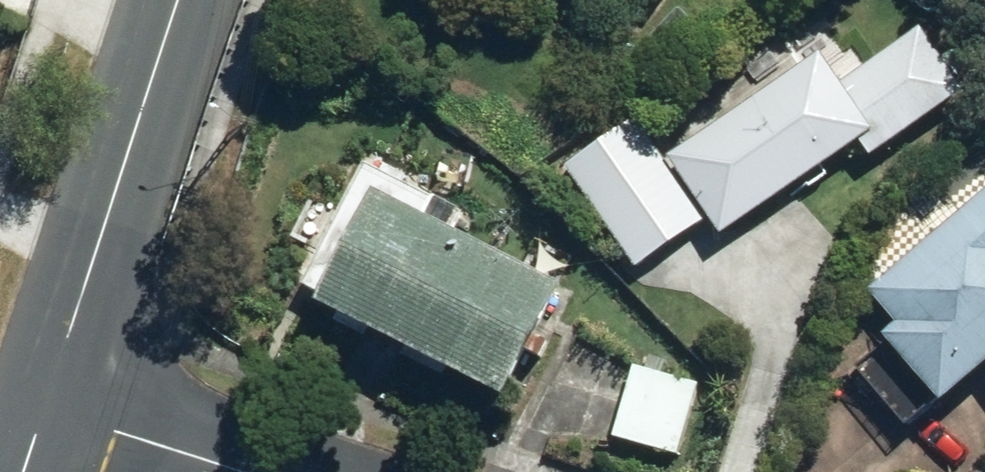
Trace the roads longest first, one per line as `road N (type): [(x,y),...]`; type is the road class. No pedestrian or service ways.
road 1 (secondary): [(46,400),(174,0)]
road 2 (residential): [(46,400),(267,471)]

